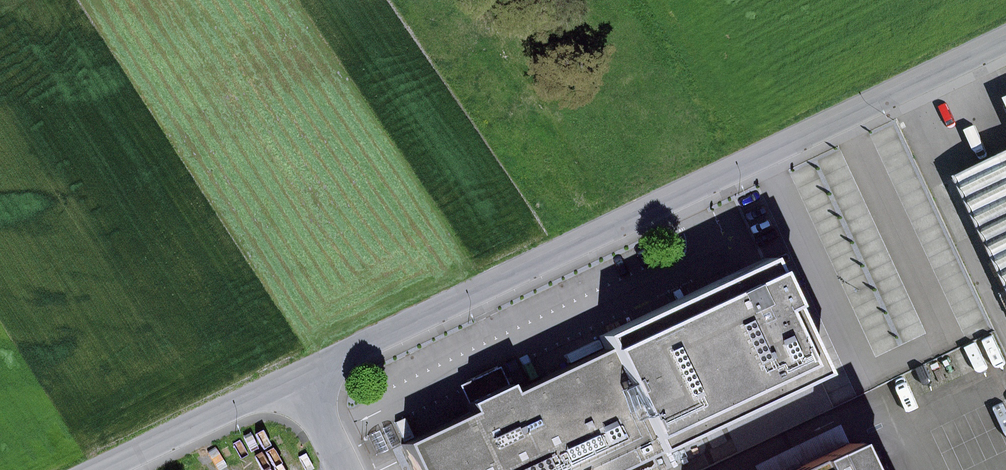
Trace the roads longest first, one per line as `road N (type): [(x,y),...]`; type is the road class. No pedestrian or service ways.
road 1 (residential): [(307,370),(1005,40)]
road 2 (residential): [(98,469),(307,370)]

